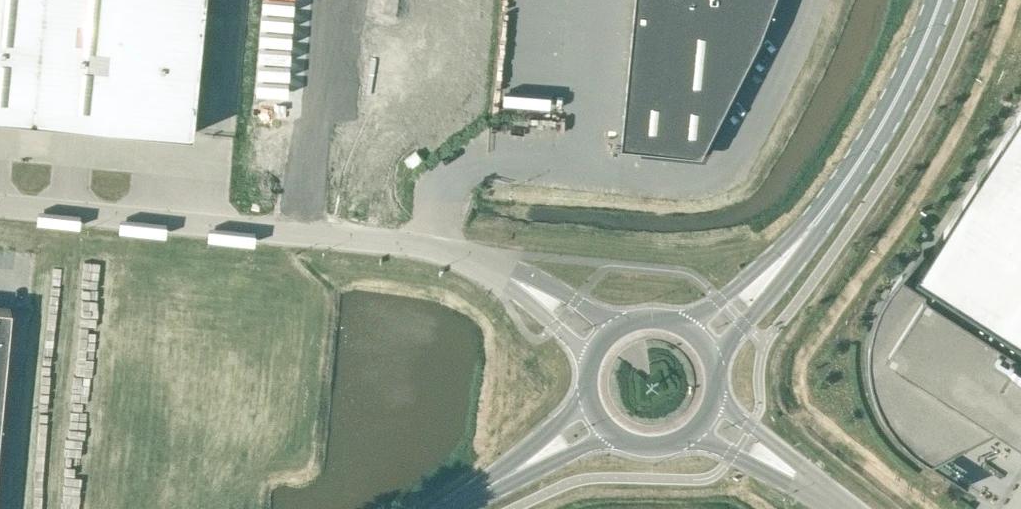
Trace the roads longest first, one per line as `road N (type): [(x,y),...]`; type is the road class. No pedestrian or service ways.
road 1 (unclassified): [(485,262),(405,244),(0,206)]
road 2 (primary): [(831,201),(921,70),(946,0)]
road 3 (primary): [(714,361),(824,224),(831,201)]
road 4 (primary): [(831,201),(722,302),(677,323)]
road 5 (primary): [(588,386),(568,415),(458,505)]
road 6 (primary): [(458,505),(618,438)]
road 7 (unclassified): [(839,506),(717,388)]
road 8 (unclassified): [(688,437),(839,506)]
road 9 (unclassified): [(630,322),(603,317),(515,267),(485,262)]
road 10 (unclassified): [(485,262),(590,367)]

